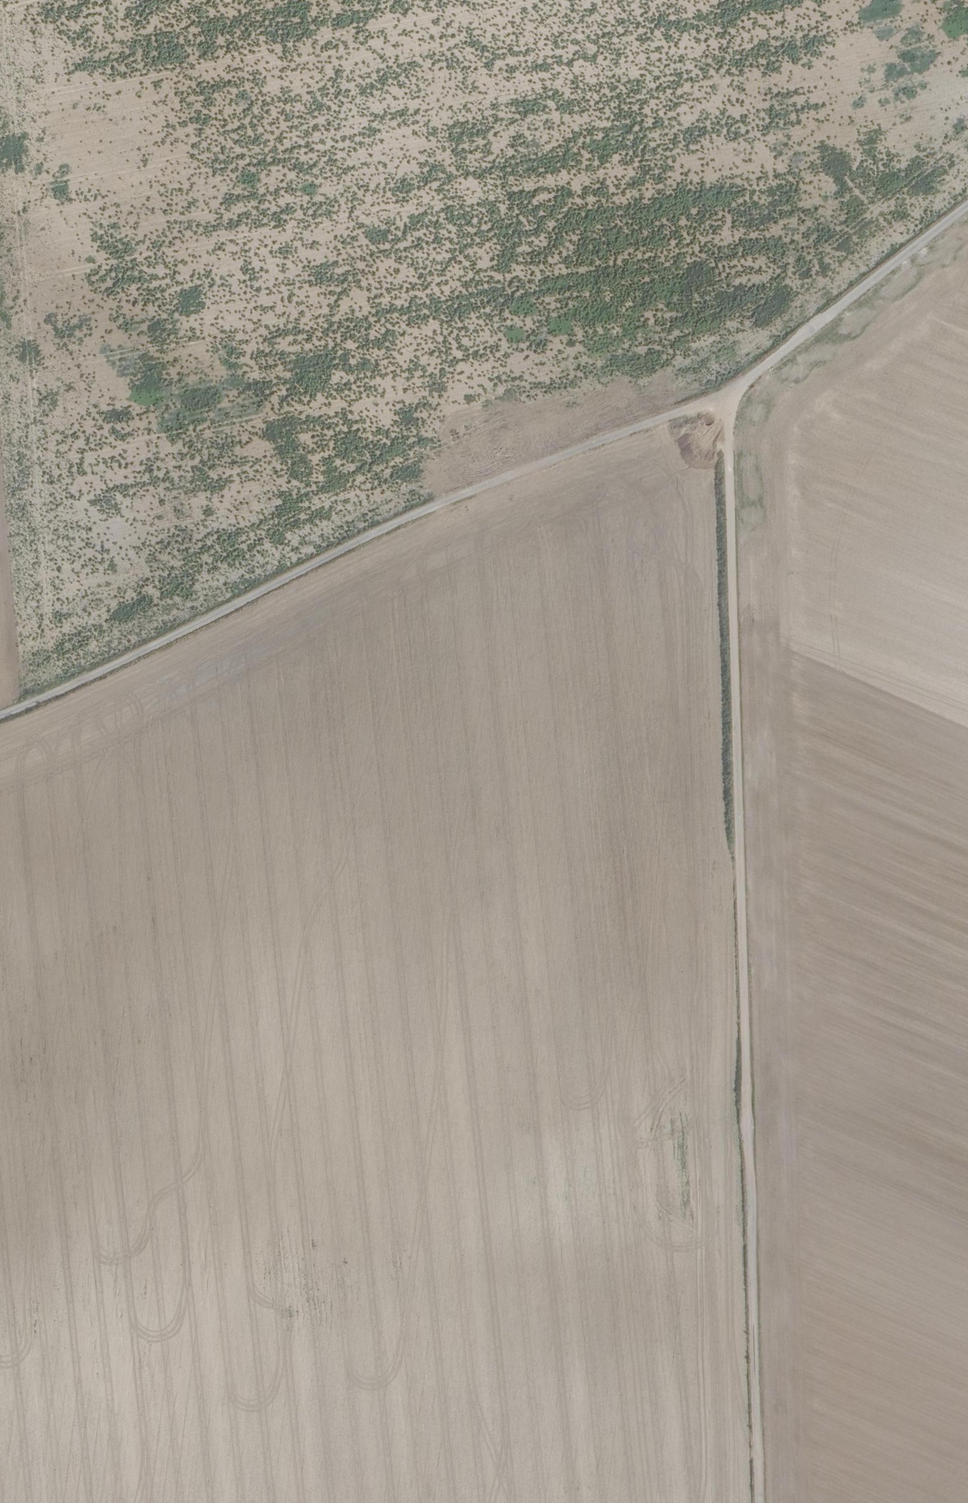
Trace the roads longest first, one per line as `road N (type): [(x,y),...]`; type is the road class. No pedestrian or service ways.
road 1 (track): [(727,400),(759,1502)]
road 2 (track): [(967,204),(727,400),(418,506),(97,669),(0,707)]

